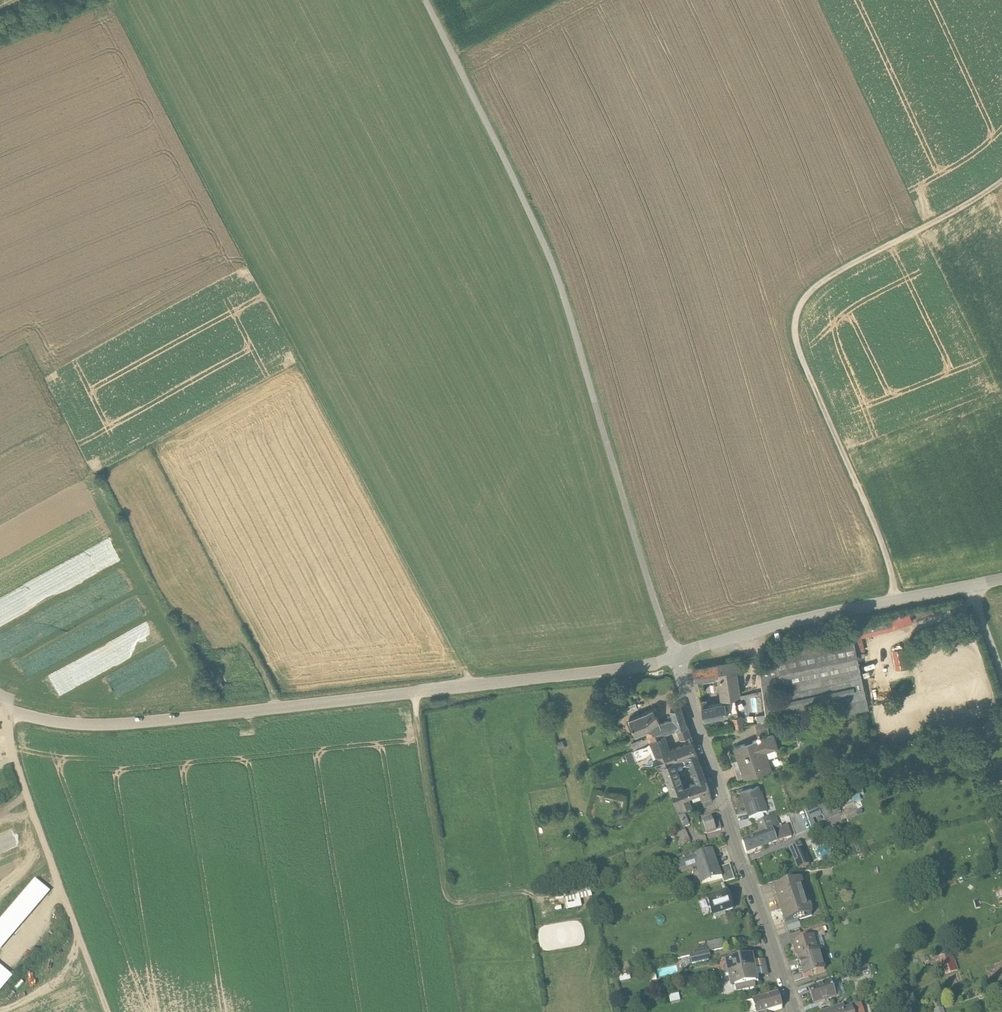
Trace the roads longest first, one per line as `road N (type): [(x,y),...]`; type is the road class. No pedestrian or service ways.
road 1 (track): [(473,681),(110,0)]
road 2 (unclassified): [(674,657),(550,255),(426,0)]
road 3 (unclassified): [(674,657),(144,717),(73,718),(0,701)]
road 4 (track): [(1001,181),(848,265),(800,305),(799,352),(887,555),(897,601)]
road 5 (tertiary): [(674,657),(796,1011)]
road 6 (track): [(11,706),(11,763),(102,1011)]
road 7 (tertiary): [(971,586),(674,657)]

